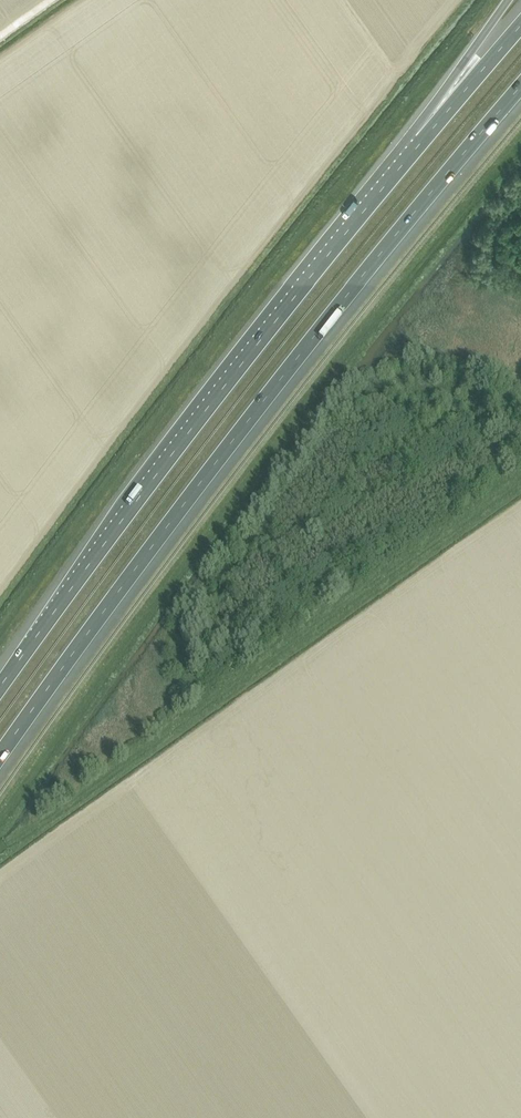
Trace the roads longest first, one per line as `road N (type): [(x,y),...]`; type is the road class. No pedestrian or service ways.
road 1 (motorway): [(0,756),(265,400),(520,86)]
road 2 (motorway): [(414,150),(238,368),(0,686)]
road 3 (motorway): [(509,0),(413,131),(414,150)]
road 4 (motorway): [(520,26),(414,150)]

